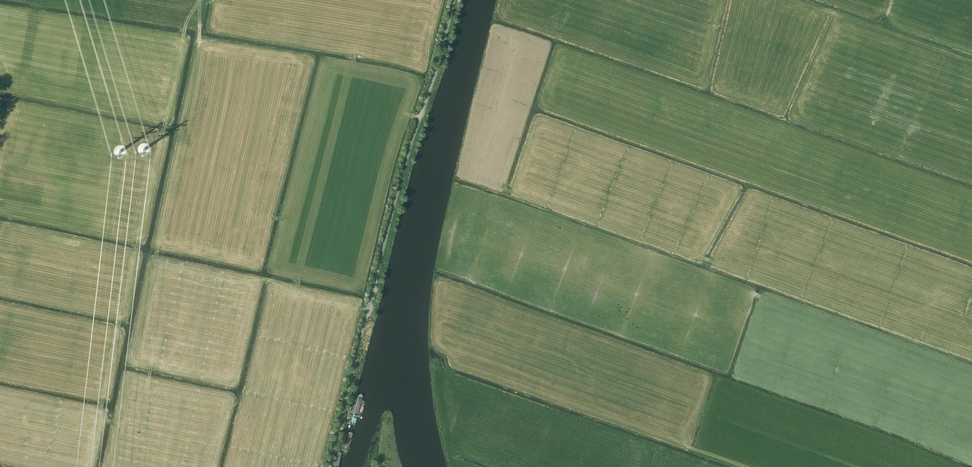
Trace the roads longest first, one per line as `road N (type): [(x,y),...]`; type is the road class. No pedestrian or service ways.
road 1 (unclassified): [(328,466),(454,0)]

